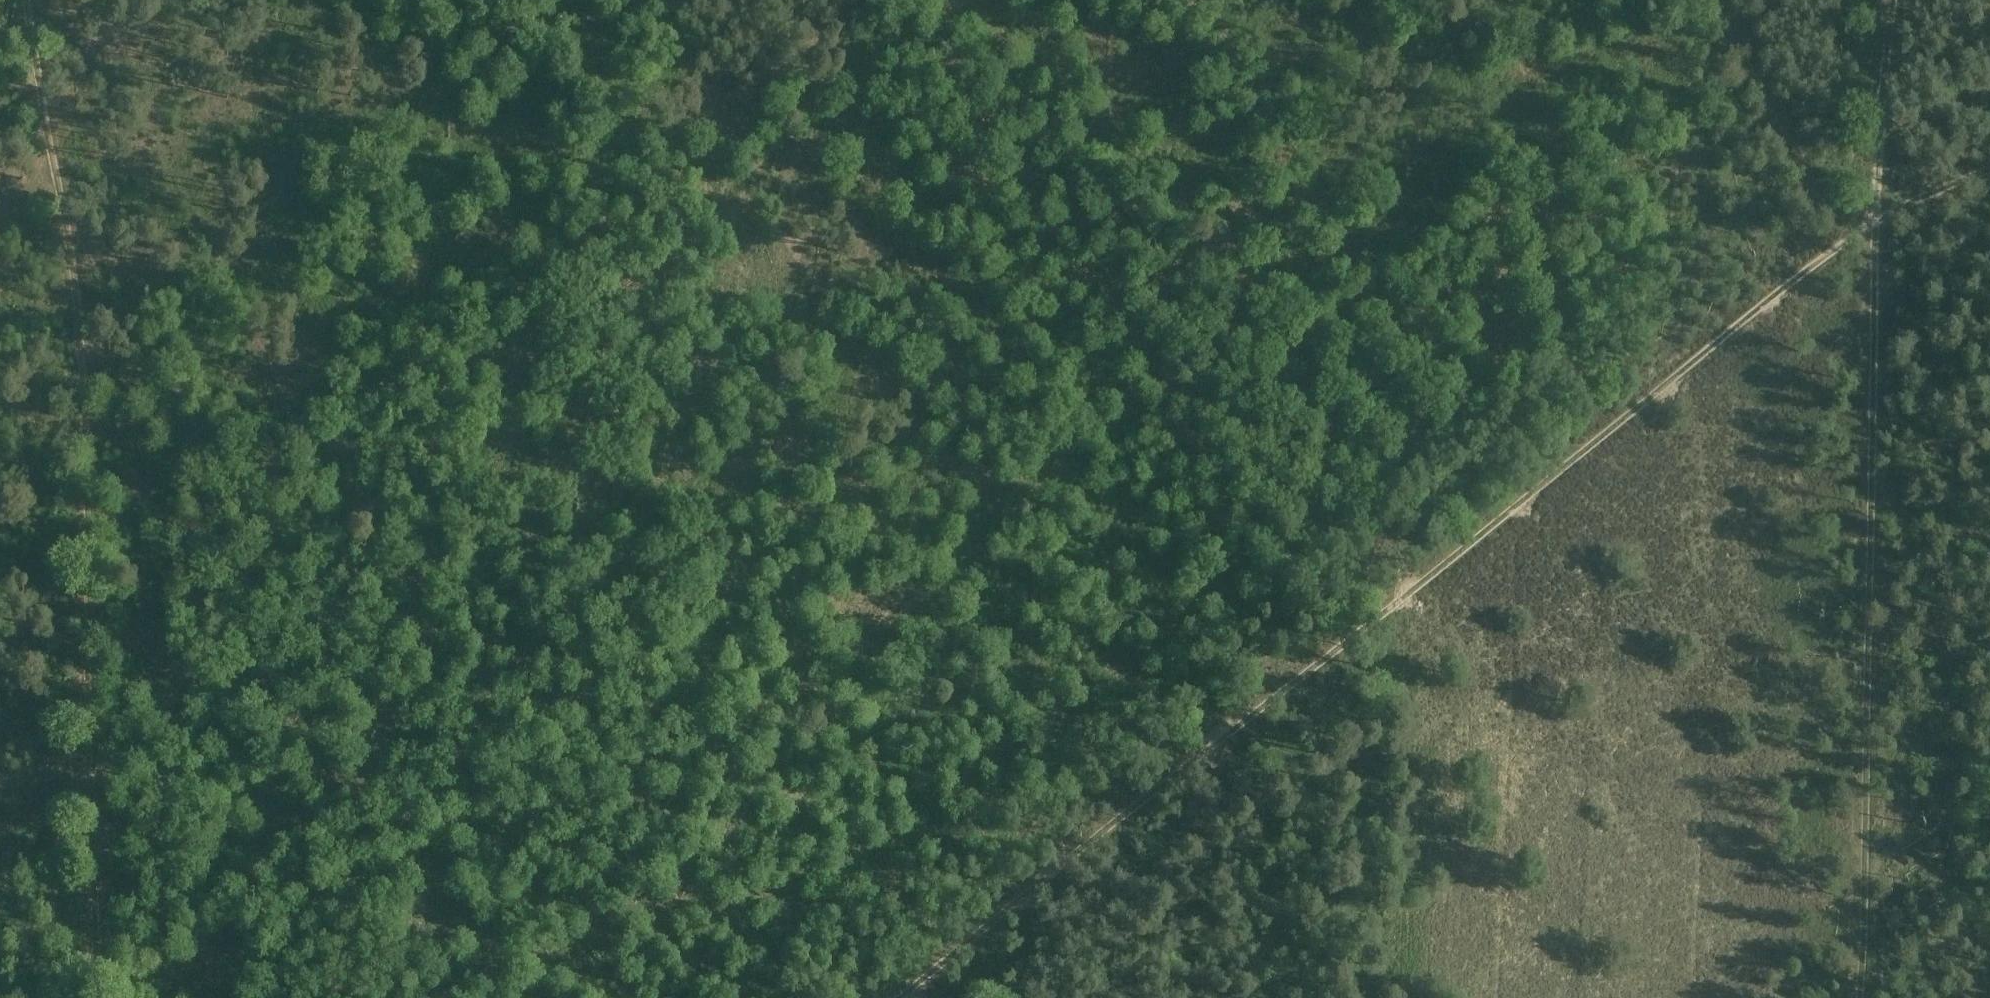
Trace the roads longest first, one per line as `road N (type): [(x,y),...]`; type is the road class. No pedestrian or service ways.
road 1 (track): [(1876,213),(902,997)]
road 2 (track): [(36,0),(72,224),(92,444),(100,685),(90,818),(93,997)]
road 3 (track): [(1876,213),(1860,997)]
road 4 (track): [(1897,0),(1876,213)]
road 5 (track): [(1876,213),(1989,168)]

